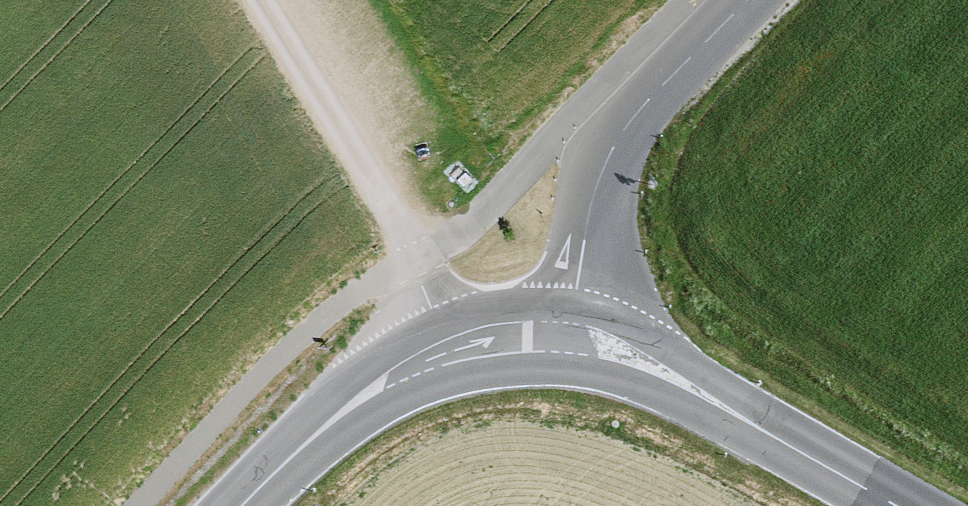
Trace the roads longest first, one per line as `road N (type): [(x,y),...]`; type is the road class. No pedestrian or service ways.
road 1 (tertiary): [(573,338),(593,199),(615,143),(747,0)]
road 2 (primary): [(573,338),(489,346),(397,380),(304,450),(249,505)]
road 3 (primary): [(897,505),(658,370),(573,338)]
road 4 (track): [(414,260),(259,0)]

